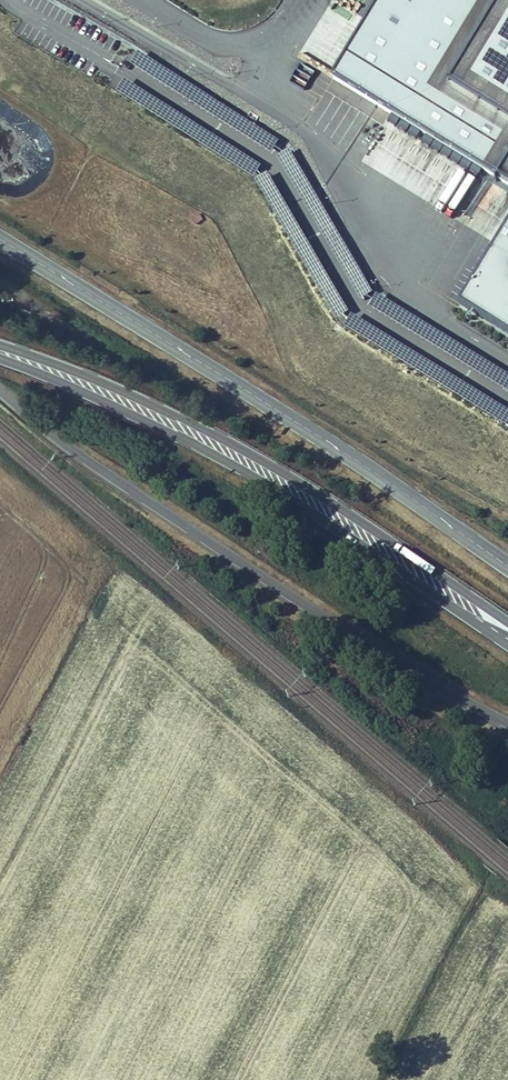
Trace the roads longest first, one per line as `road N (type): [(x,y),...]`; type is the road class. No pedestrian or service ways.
road 1 (primary): [(0,388),(99,466),(304,602),(507,721)]
road 2 (primary): [(507,562),(277,404),(0,233)]
road 3 (primary): [(0,350),(217,447),(507,632)]

